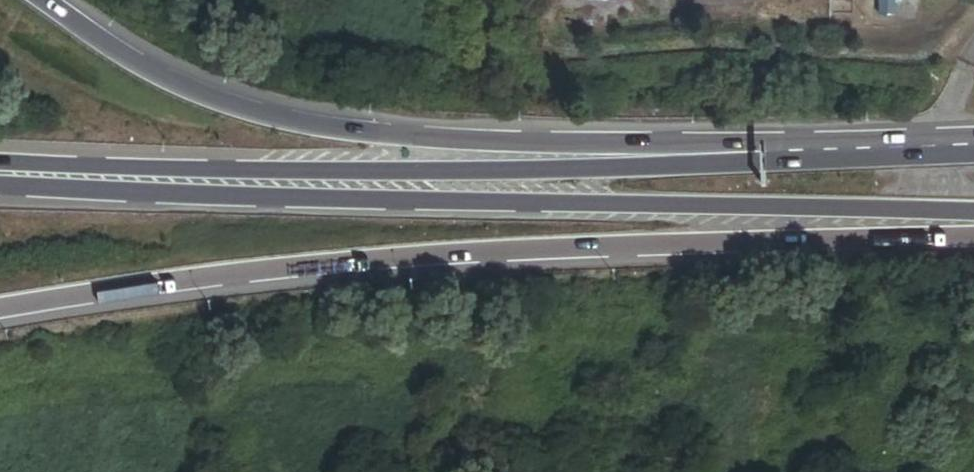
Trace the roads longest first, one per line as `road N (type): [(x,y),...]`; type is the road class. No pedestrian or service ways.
road 1 (motorway): [(0,310),(300,264),(480,251),(973,236)]
road 2 (trunk): [(973,149),(516,171),(0,166)]
road 3 (motorway): [(0,183),(973,215)]
road 4 (trunk): [(973,139),(728,146),(300,122),(164,79),(36,0)]

